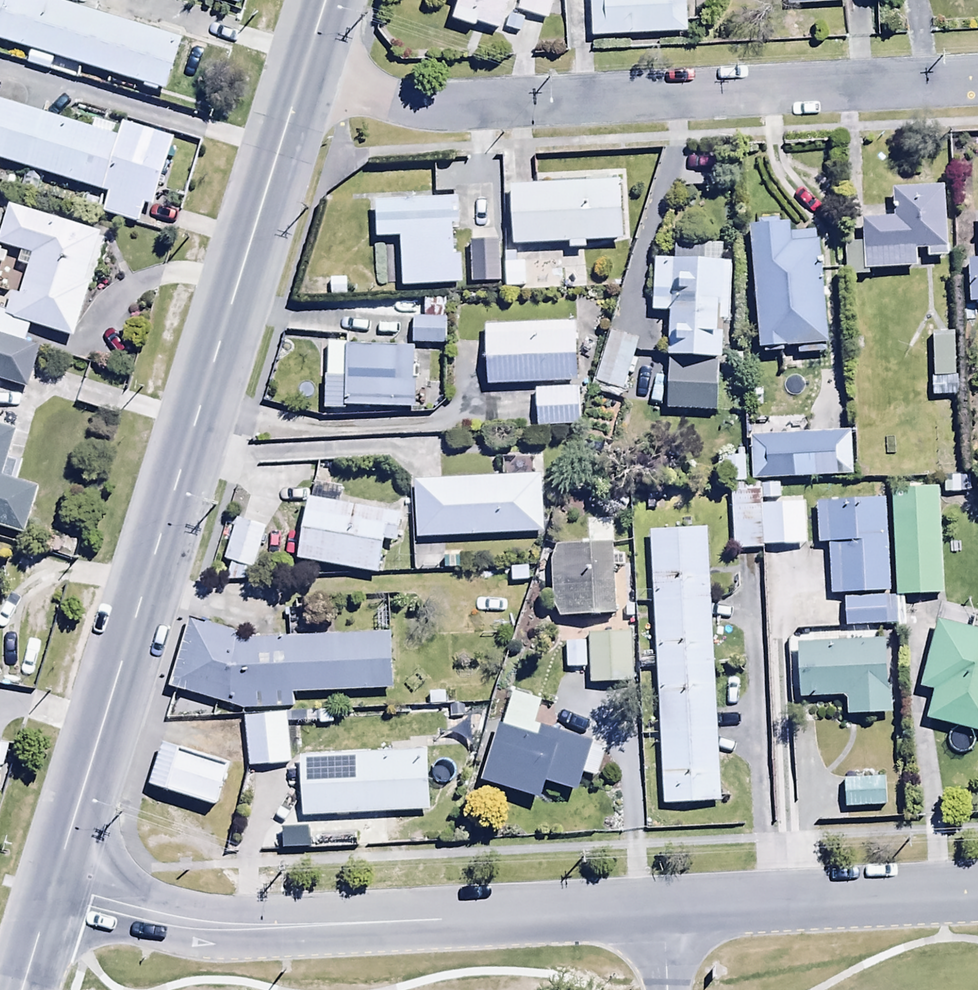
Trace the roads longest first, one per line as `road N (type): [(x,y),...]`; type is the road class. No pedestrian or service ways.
road 1 (tertiary): [(51,888),(198,923),(332,928),(977,896)]
road 2 (secondary): [(305,67),(51,888)]
road 3 (residential): [(977,83),(402,103),(305,67)]

